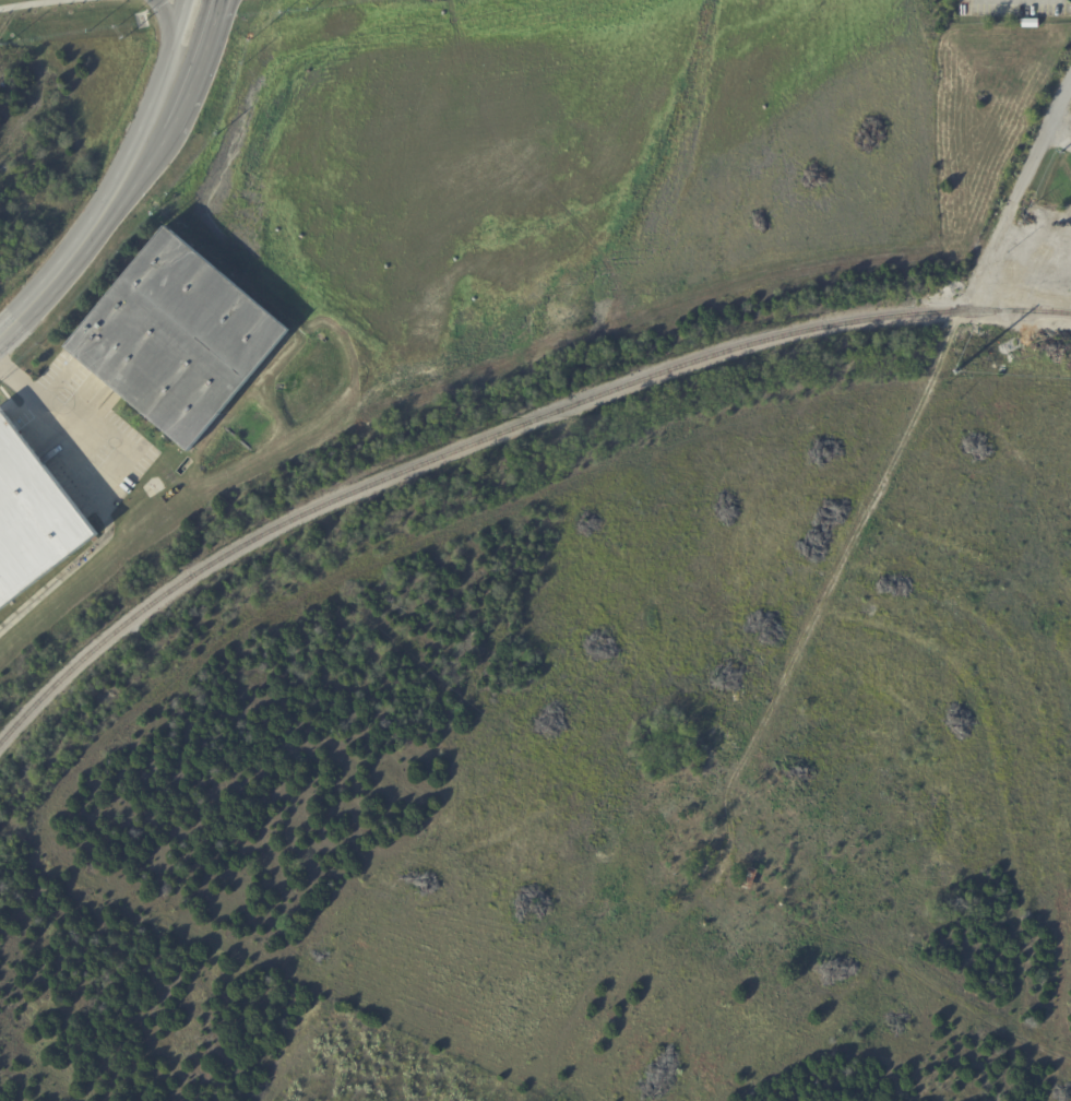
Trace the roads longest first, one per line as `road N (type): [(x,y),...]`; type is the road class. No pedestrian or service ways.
road 1 (track): [(726,834),(723,796),(818,617),(961,311)]
road 2 (tertiary): [(0,335),(97,221),(164,107)]
road 3 (residential): [(961,311),(1070,79)]

